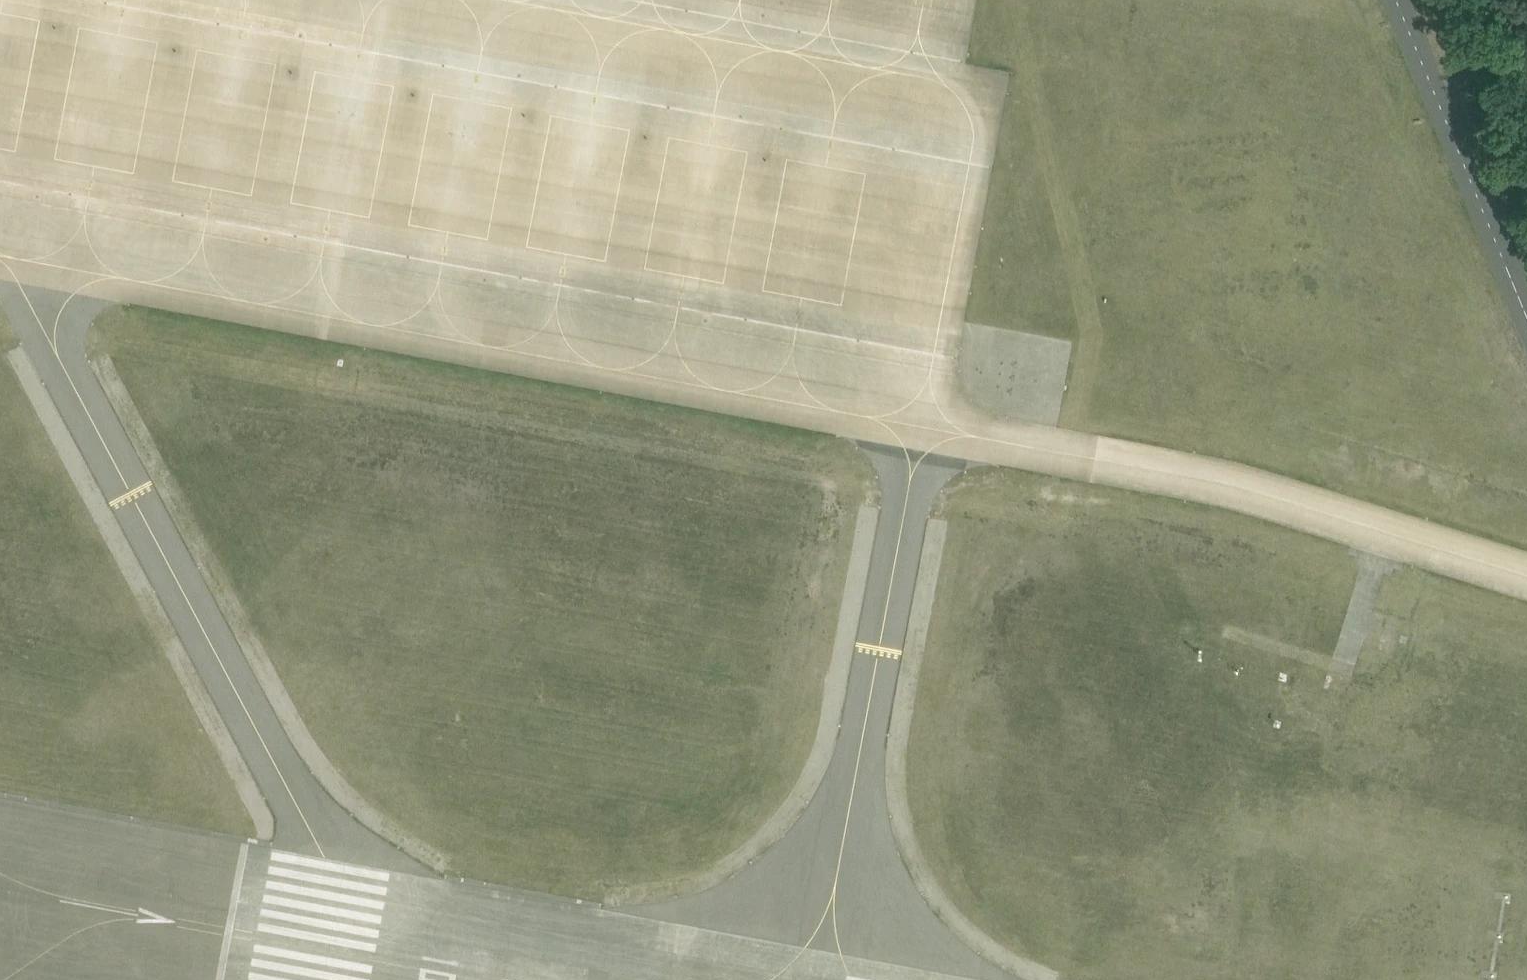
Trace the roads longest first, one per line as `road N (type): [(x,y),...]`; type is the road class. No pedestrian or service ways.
road 1 (unclassified): [(1526,321),(1395,0)]

